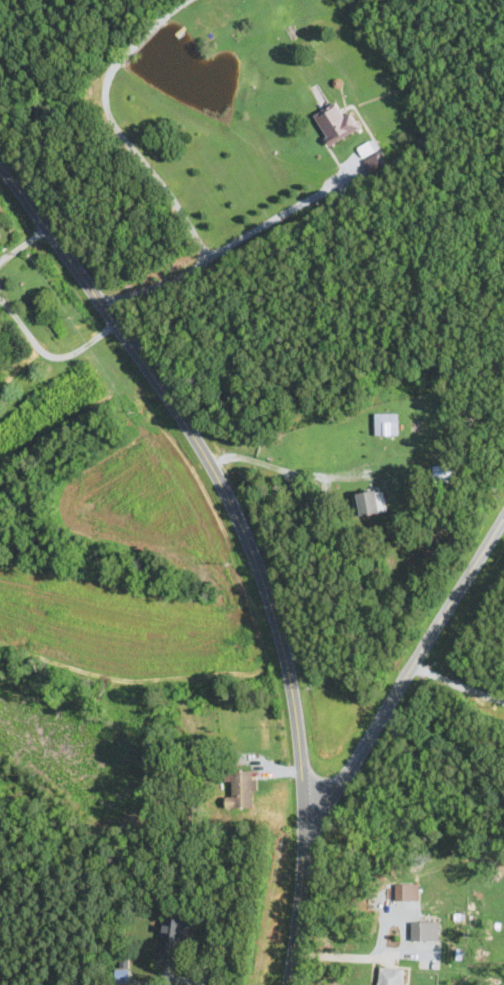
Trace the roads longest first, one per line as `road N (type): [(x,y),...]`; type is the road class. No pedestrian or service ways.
road 1 (residential): [(289,984),(305,813),(296,712),(267,589),(206,464),(0,167)]
road 2 (residential): [(305,813),(360,756),(503,516)]

